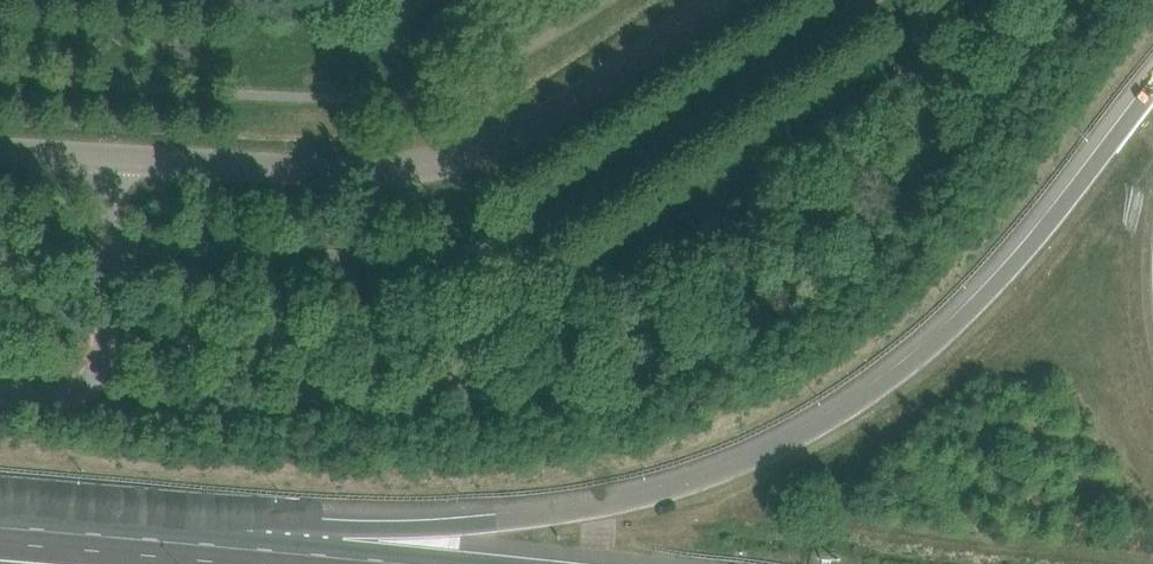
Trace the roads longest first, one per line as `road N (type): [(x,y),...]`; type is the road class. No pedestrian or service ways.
road 1 (motorway): [(1152,90),(960,329),(879,395),(795,445),(699,486),(595,514),(334,563)]
road 2 (unclassified): [(114,155),(424,172),(504,145),(563,113),(728,0)]
road 3 (motorway): [(334,563),(0,536)]
road 4 (unclassified): [(0,391),(72,397),(99,380),(114,155)]

